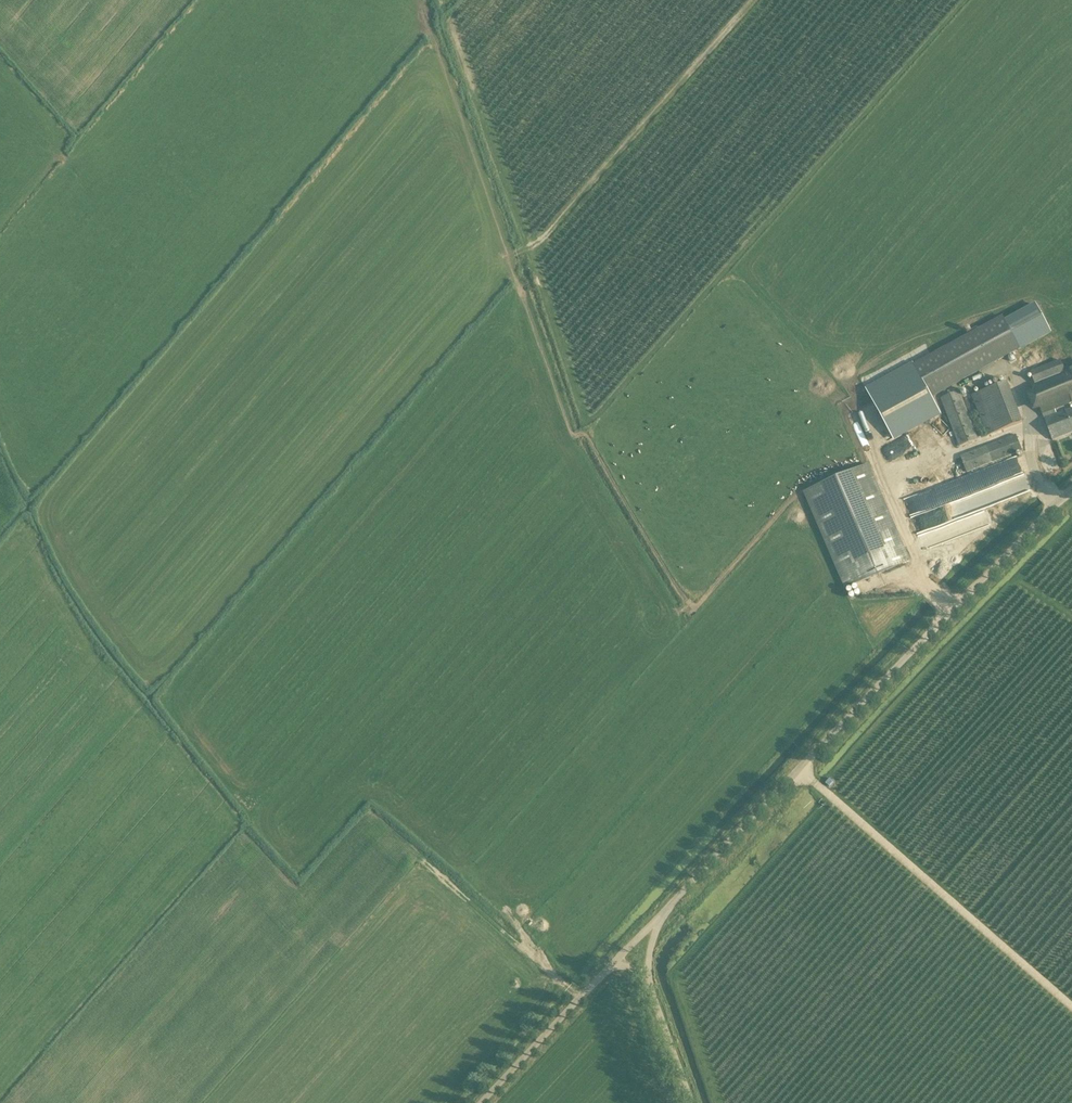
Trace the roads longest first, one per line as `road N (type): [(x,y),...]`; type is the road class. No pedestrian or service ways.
road 1 (unclassified): [(636,943),(1071,491)]
road 2 (unclassified): [(481,1102),(636,943)]
road 3 (unclassified): [(681,1102),(636,943)]

